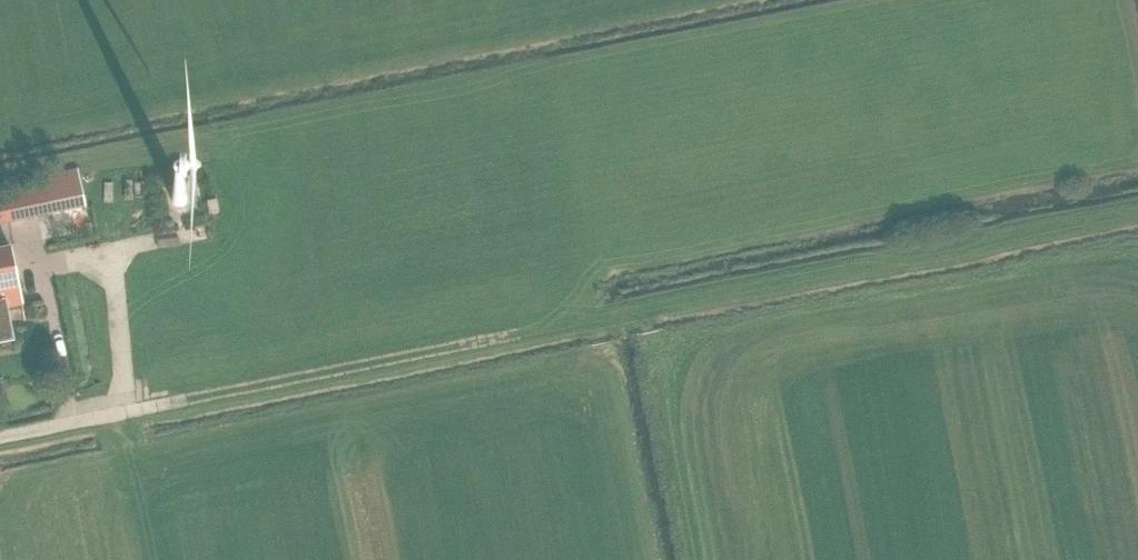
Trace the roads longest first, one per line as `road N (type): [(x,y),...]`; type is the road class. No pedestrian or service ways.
road 1 (unclassified): [(0,437),(167,404)]

